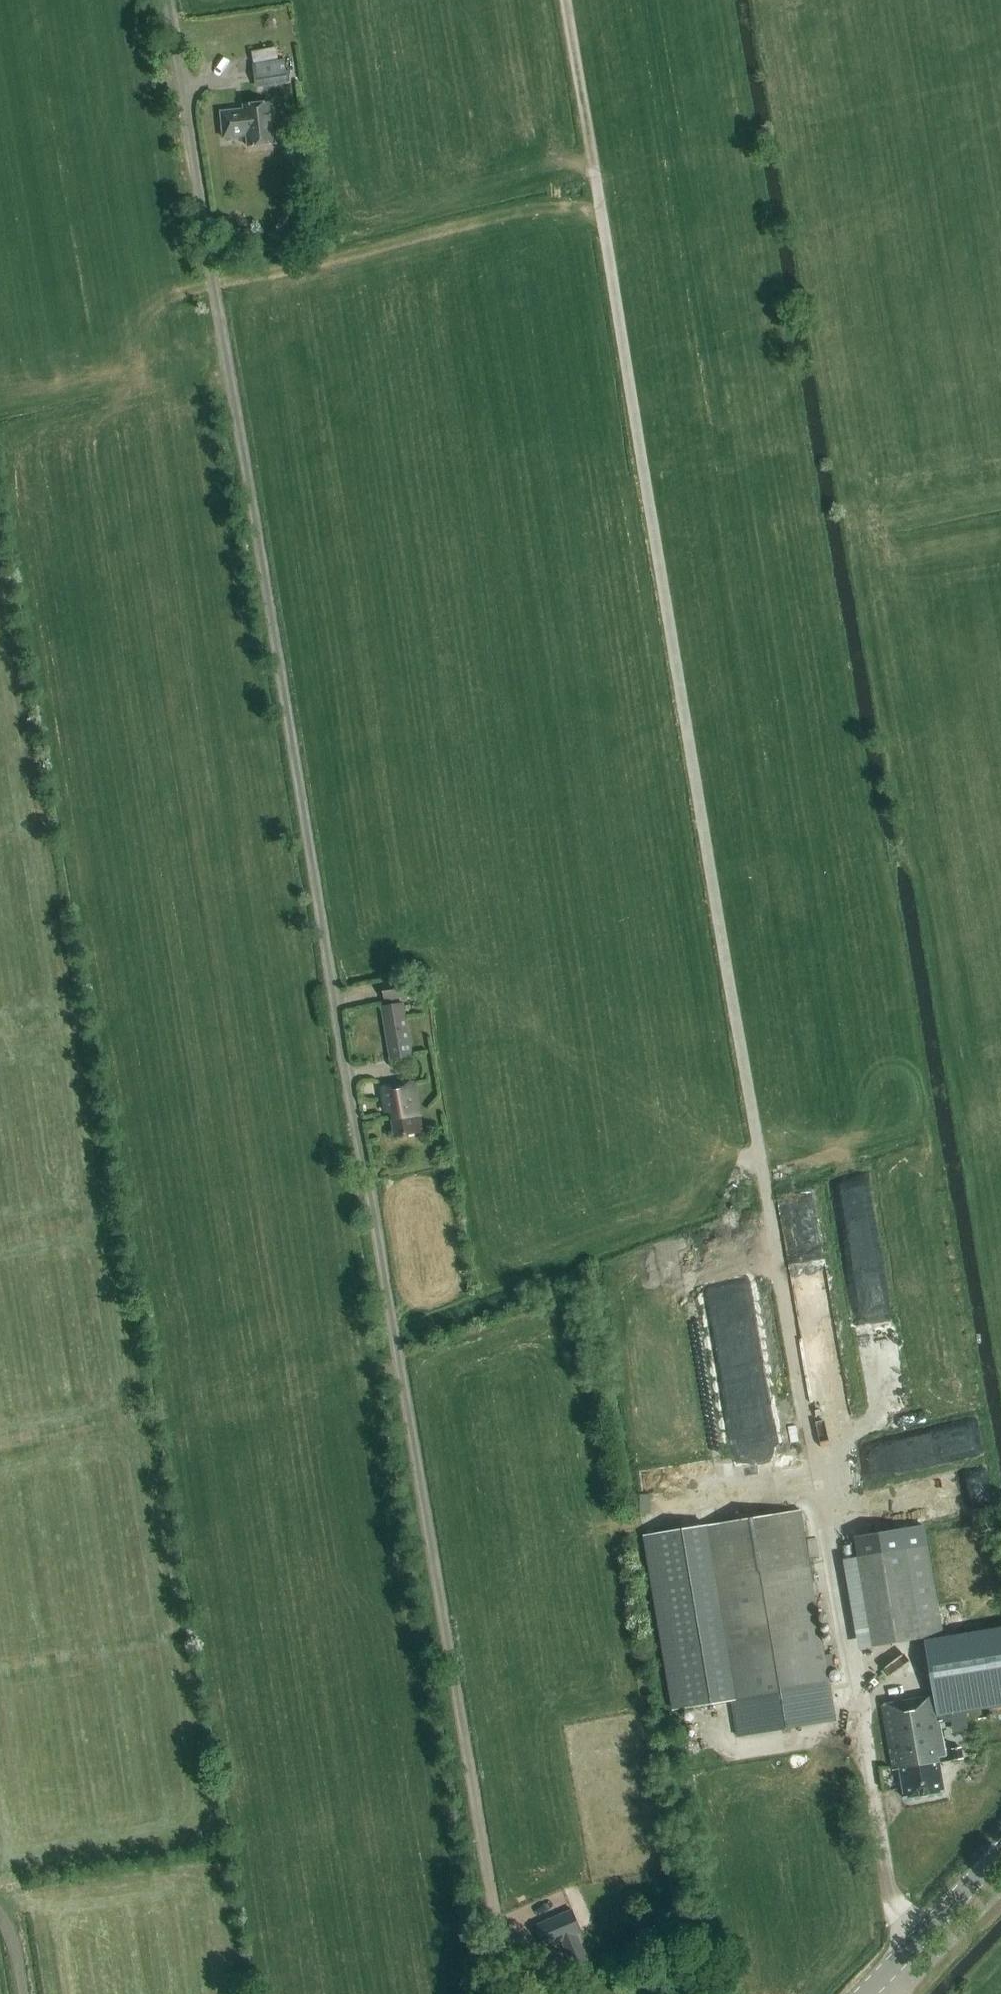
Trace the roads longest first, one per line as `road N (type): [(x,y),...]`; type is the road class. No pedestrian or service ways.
road 1 (track): [(154,0),(300,873),(504,1993)]
road 2 (tertiary): [(860,1993),(1000,1849)]

